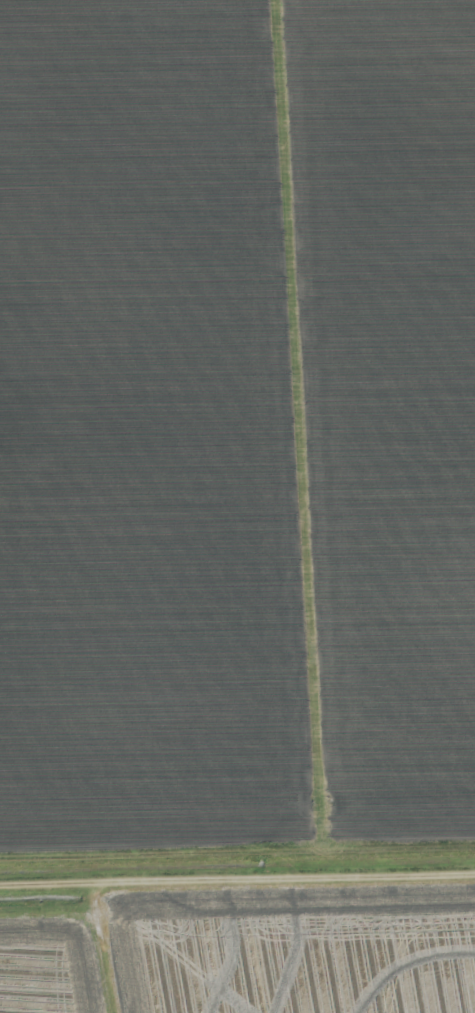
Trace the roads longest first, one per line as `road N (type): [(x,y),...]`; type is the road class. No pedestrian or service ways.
road 1 (track): [(0,884),(474,875)]
road 2 (track): [(126,1012),(104,882)]

